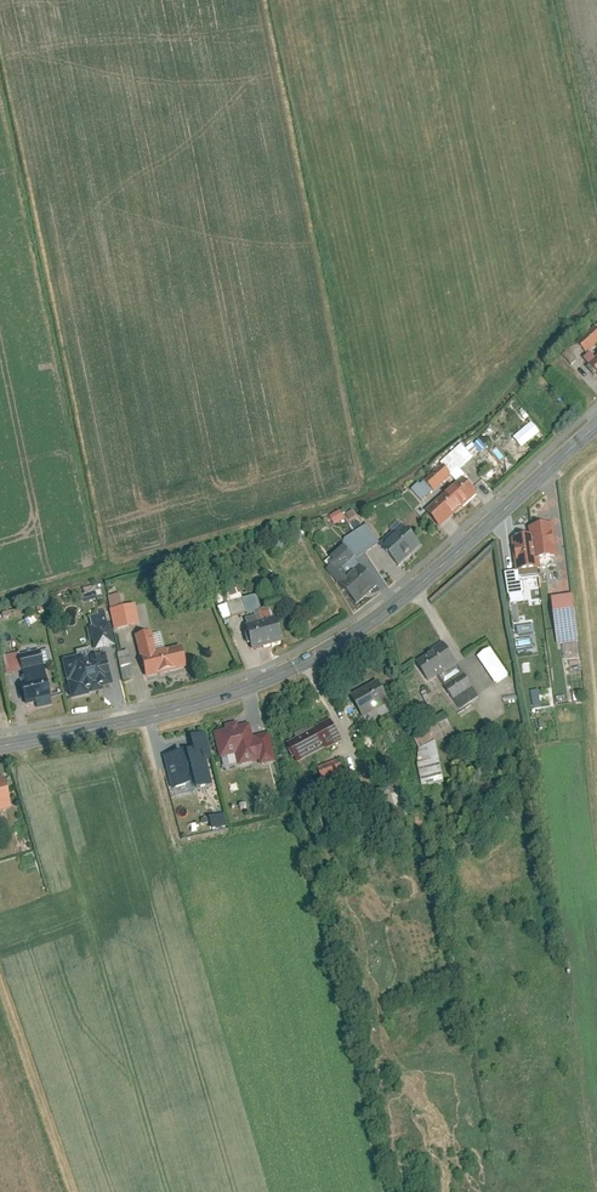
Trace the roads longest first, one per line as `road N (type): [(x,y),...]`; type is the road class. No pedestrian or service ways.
road 1 (residential): [(0,745),(177,709),(300,663),(433,572),(596,423)]

